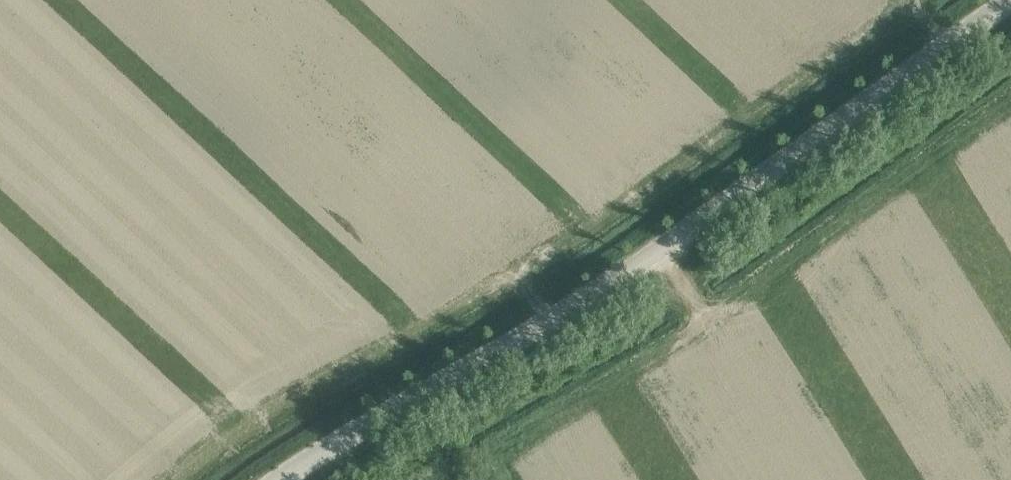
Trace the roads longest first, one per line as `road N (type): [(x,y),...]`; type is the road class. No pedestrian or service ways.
road 1 (tertiary): [(279,479),(609,281),(1004,0)]

